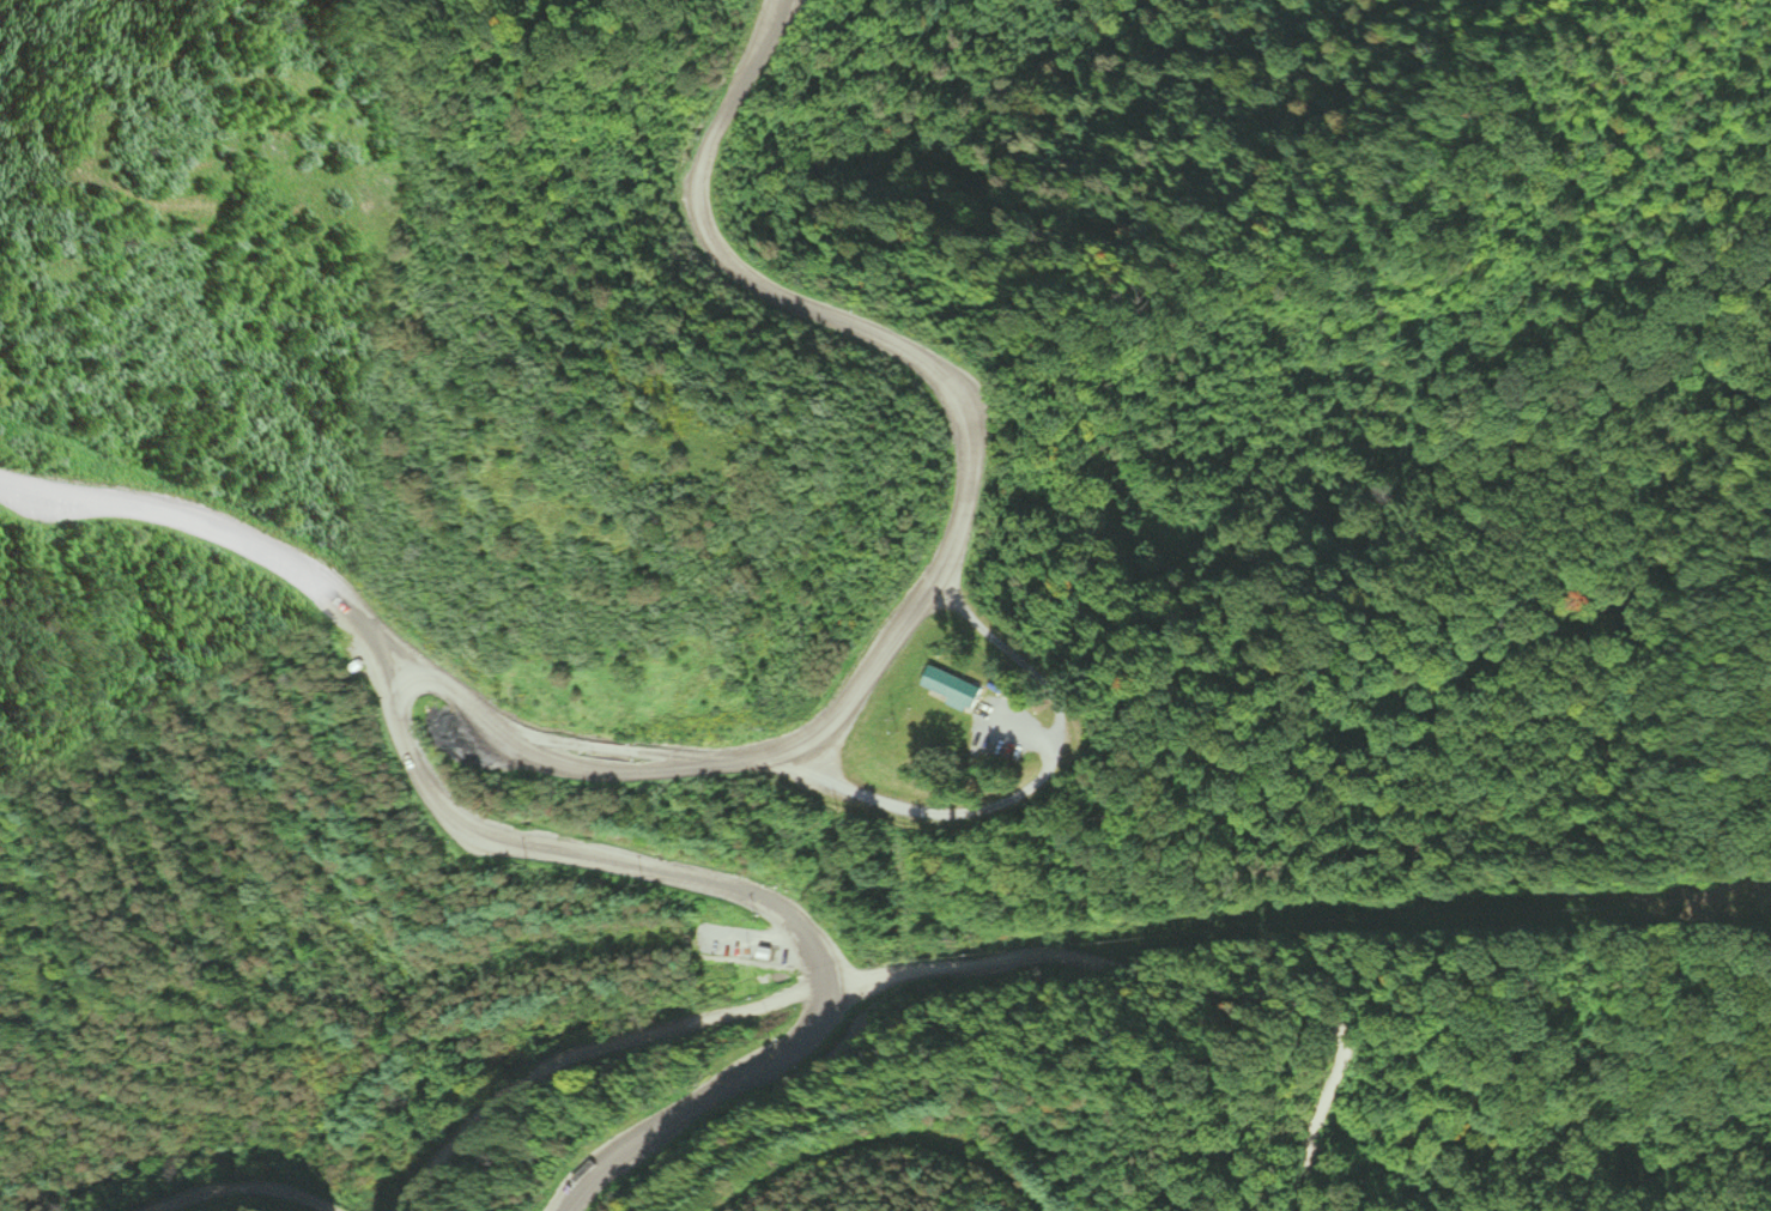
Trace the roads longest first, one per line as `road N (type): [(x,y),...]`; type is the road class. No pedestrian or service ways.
road 1 (residential): [(1088,953),(984,975),(833,980),(685,1018),(497,1112),(407,1203),(368,1210)]
road 2 (residential): [(1308,1210),(1298,1185),(1350,1045),(1338,1027),(1171,967),(1088,953)]
road 3 (residential): [(568,1210),(593,1177),(657,1125),(763,1070),(818,1027),(833,980)]

